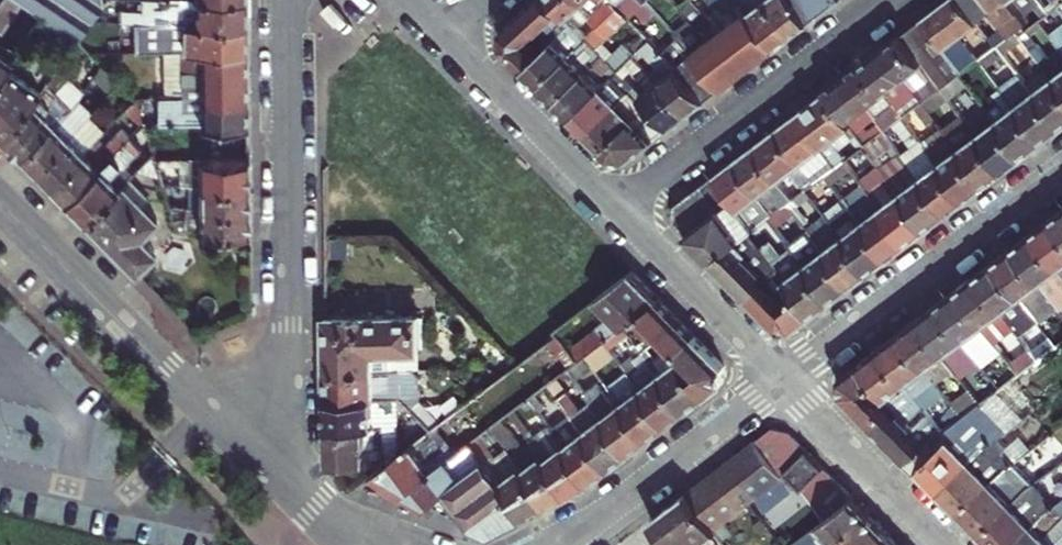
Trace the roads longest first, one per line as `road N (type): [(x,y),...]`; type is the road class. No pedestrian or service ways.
road 1 (residential): [(286,481),(283,0)]
road 2 (residential): [(0,204),(286,481)]
road 3 (residential): [(1061,168),(781,379)]
road 4 (residential): [(617,210),(892,0)]
road 5 (residential): [(781,379),(560,544)]
road 6 (residential): [(450,38),(617,210)]
road 7 (residential): [(617,210),(781,379)]
road 8 (residential): [(781,379),(947,544)]

